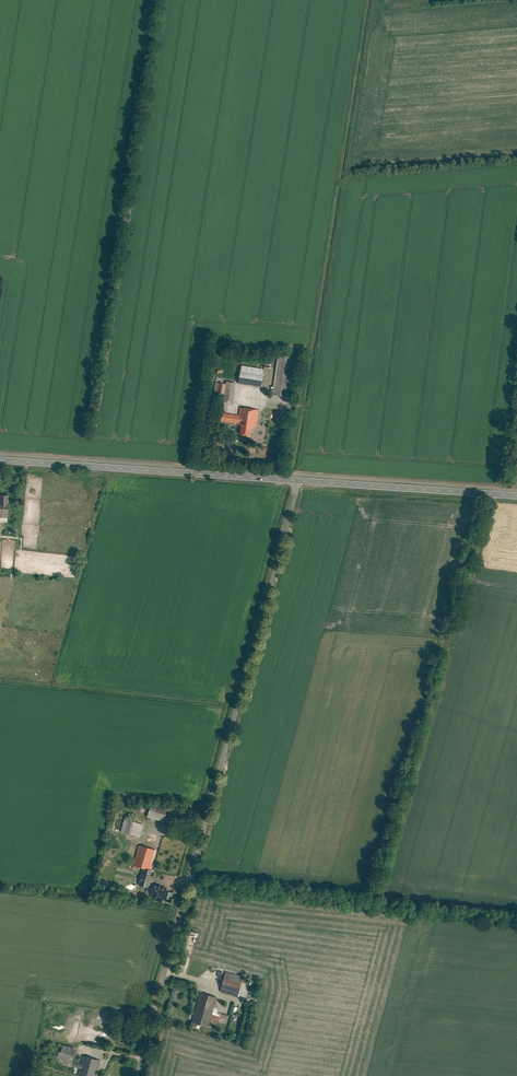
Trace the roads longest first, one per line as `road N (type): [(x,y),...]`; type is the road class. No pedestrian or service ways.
road 1 (unclassified): [(299,480),(136,1075)]
road 2 (tertiary): [(299,480),(0,460)]
road 3 (tertiary): [(516,495),(299,480)]

